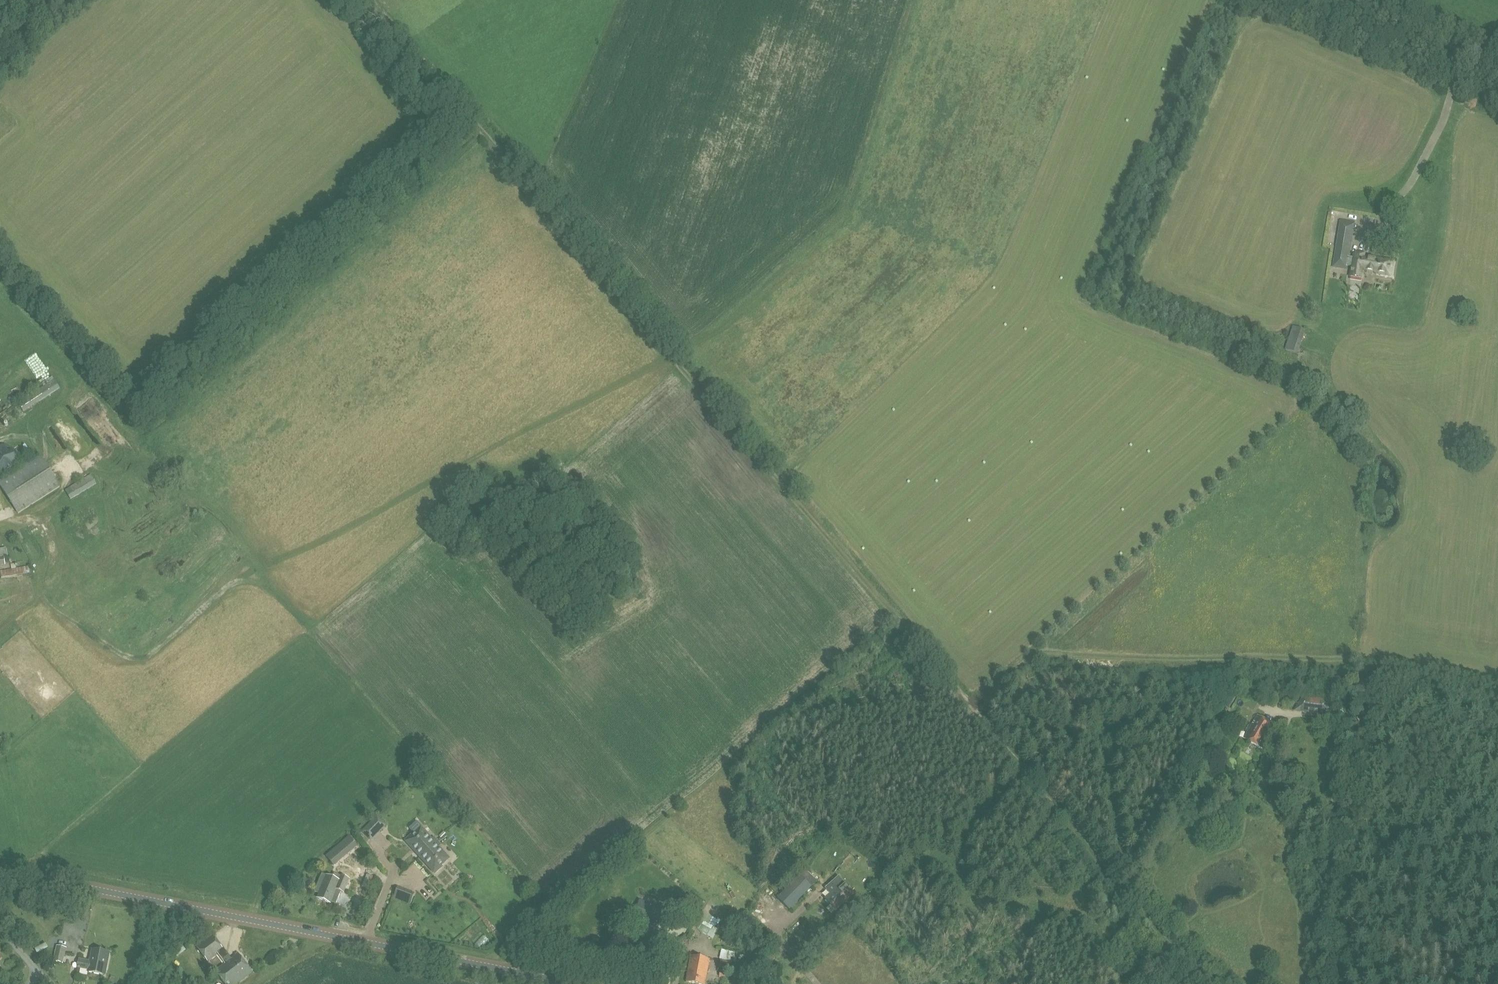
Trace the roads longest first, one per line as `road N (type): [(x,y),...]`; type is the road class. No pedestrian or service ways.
road 1 (track): [(374,0),(1207,983)]
road 2 (primary): [(579,983),(0,871)]
road 3 (unclassified): [(1497,59),(1355,0)]

